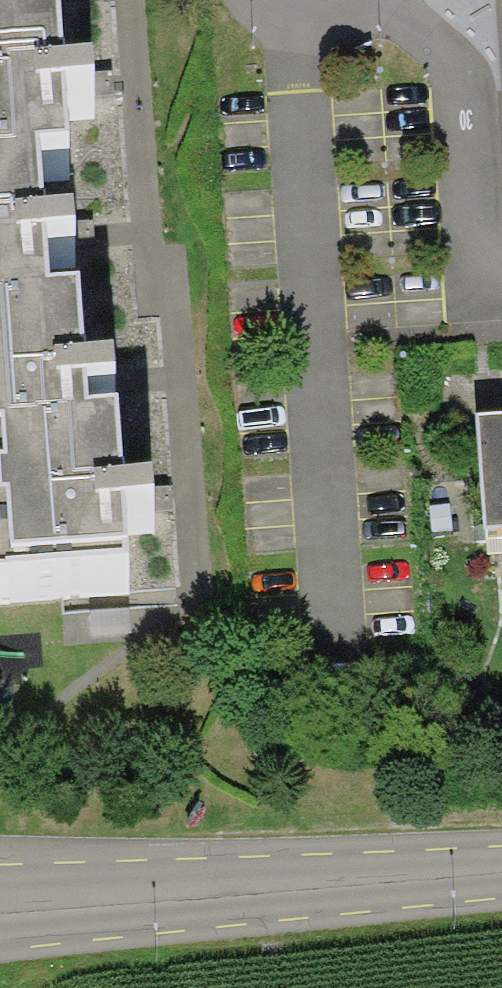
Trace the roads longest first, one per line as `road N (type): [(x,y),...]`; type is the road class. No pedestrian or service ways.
road 1 (residential): [(305,22),(333,635)]
road 2 (tertiary): [(0,912),(501,872)]
road 3 (residential): [(370,0),(467,73),(481,250),(501,257)]

